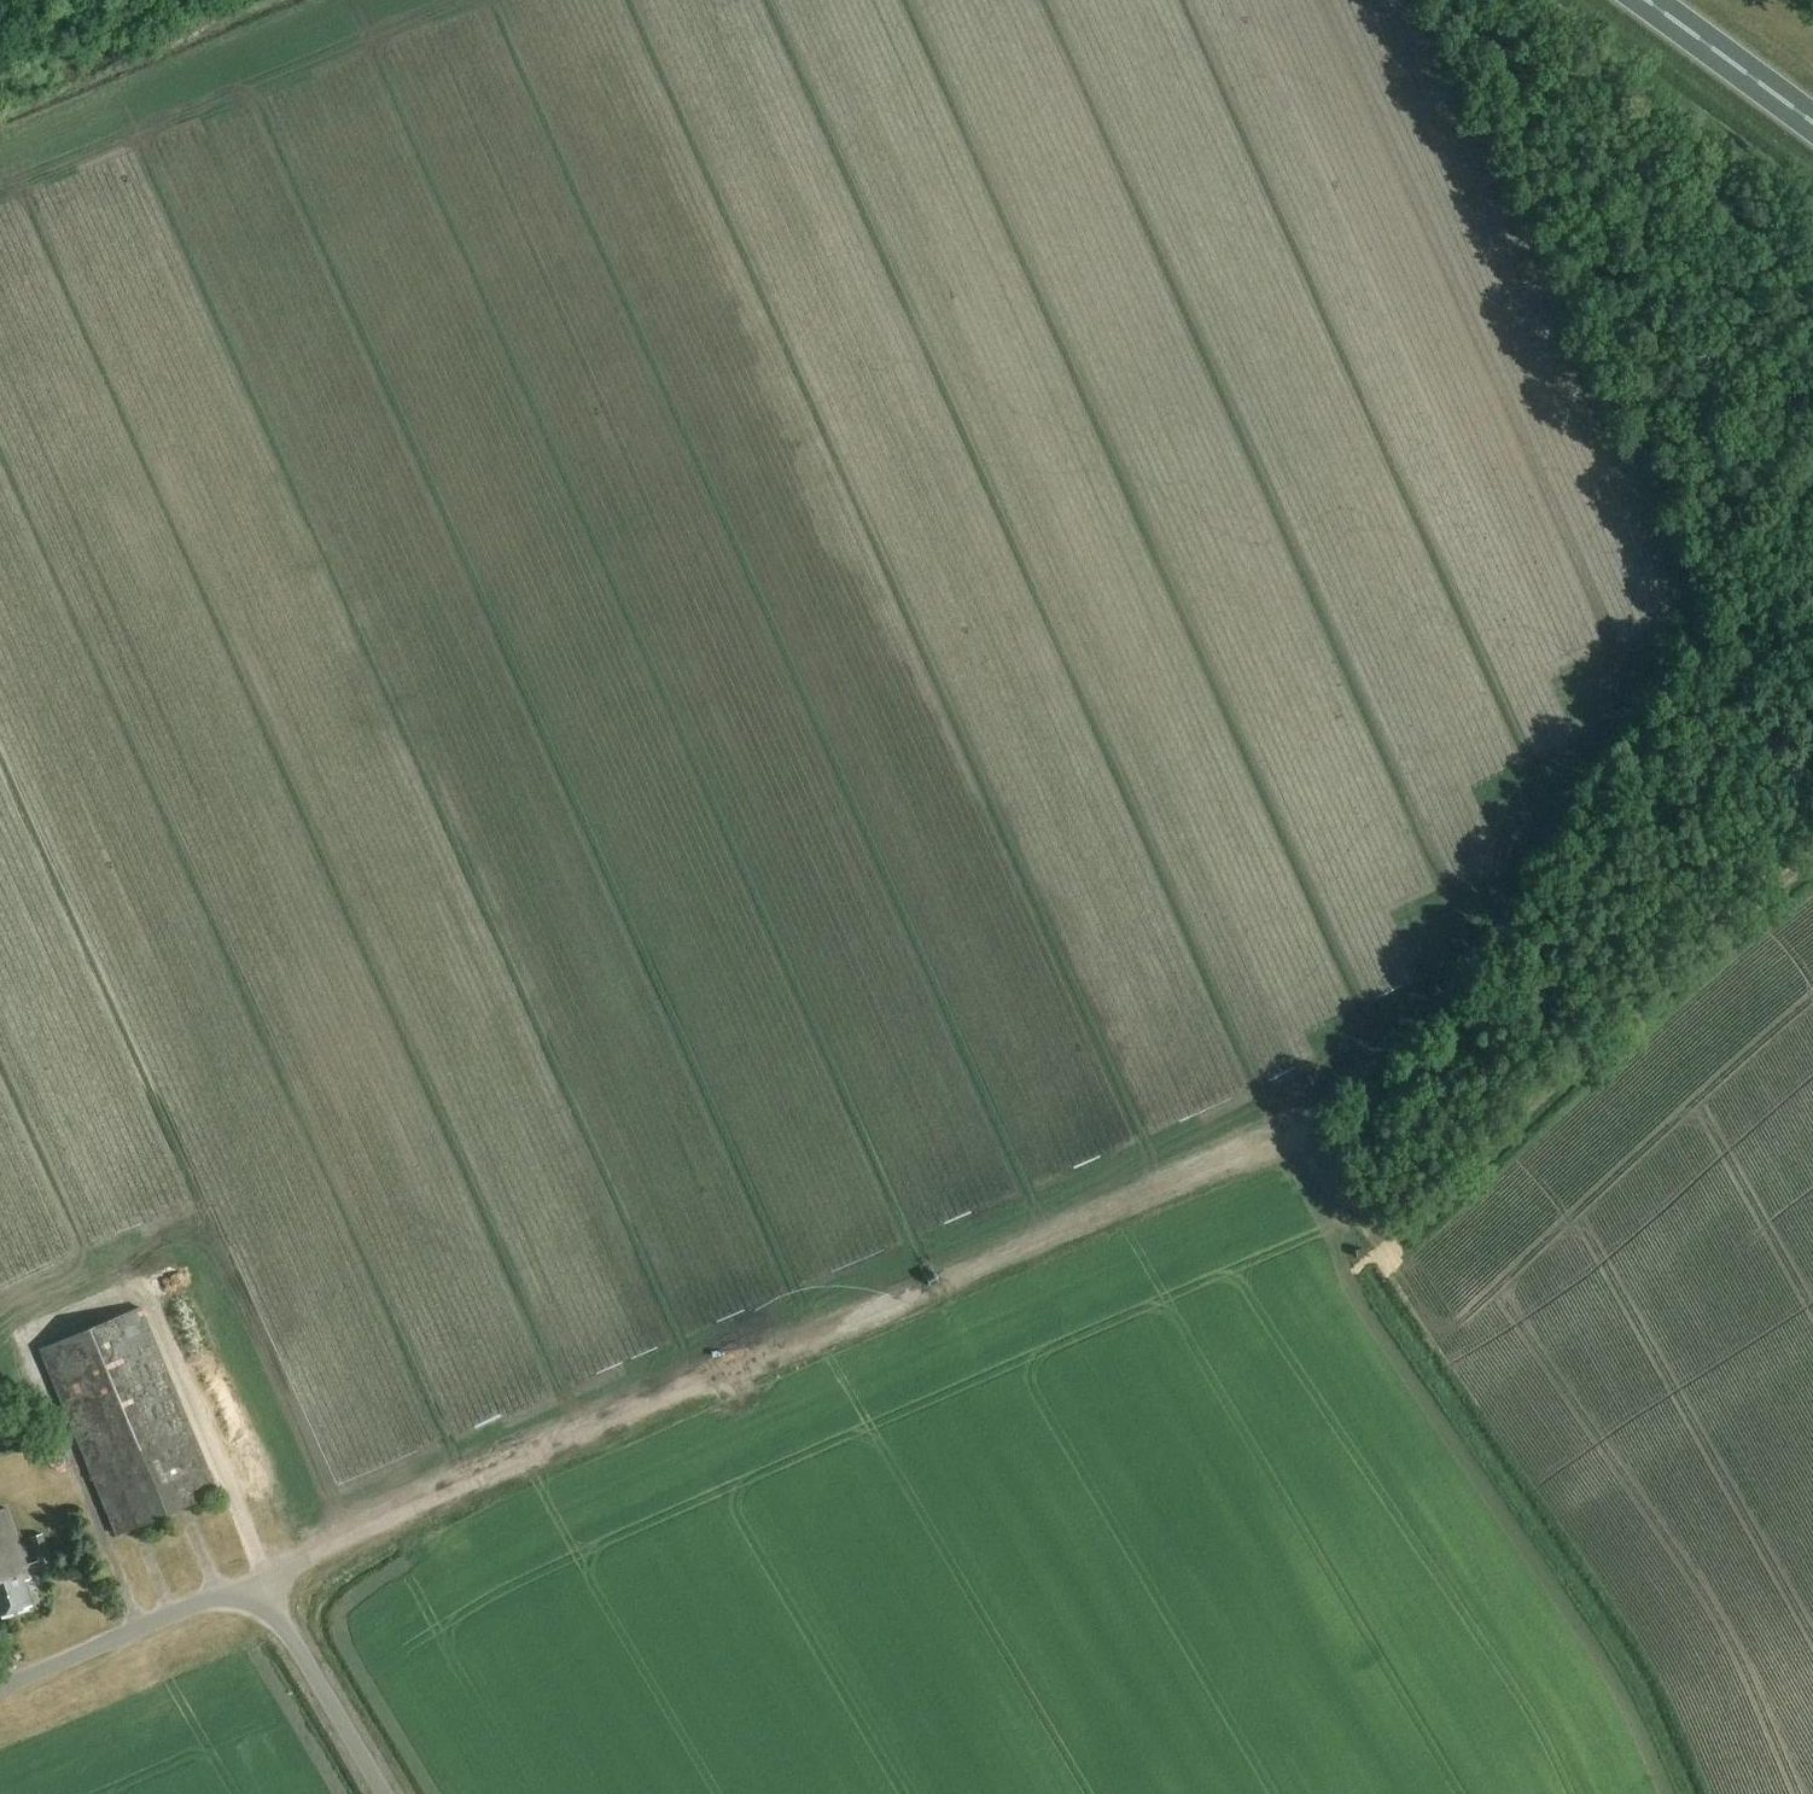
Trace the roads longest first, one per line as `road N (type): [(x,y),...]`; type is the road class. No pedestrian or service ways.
road 1 (unclassified): [(382,1793),(259,1582),(0,1689)]
road 2 (trunk): [(1812,124),(1645,0)]

